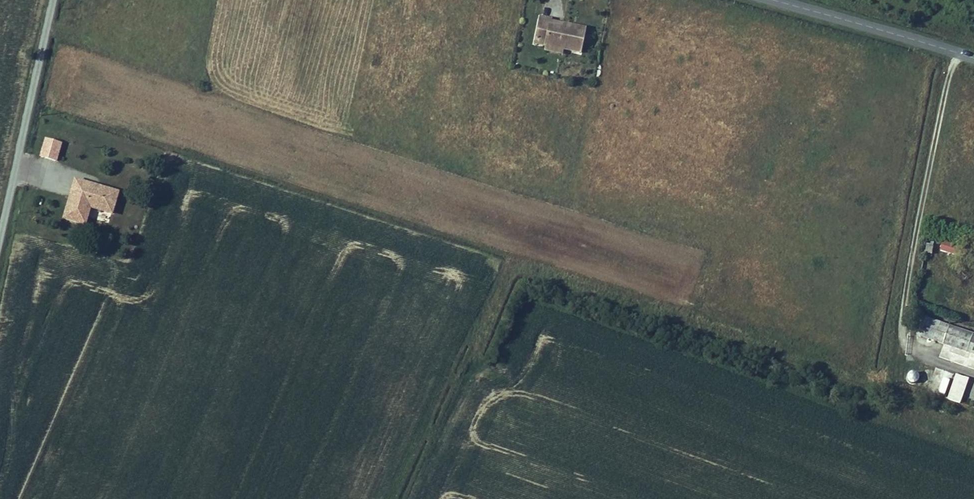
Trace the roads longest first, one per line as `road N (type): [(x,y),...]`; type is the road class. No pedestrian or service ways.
road 1 (track): [(955,53),(903,310)]
road 2 (unclassified): [(0,233),(54,0)]
road 3 (tertiary): [(771,0),(973,59)]

